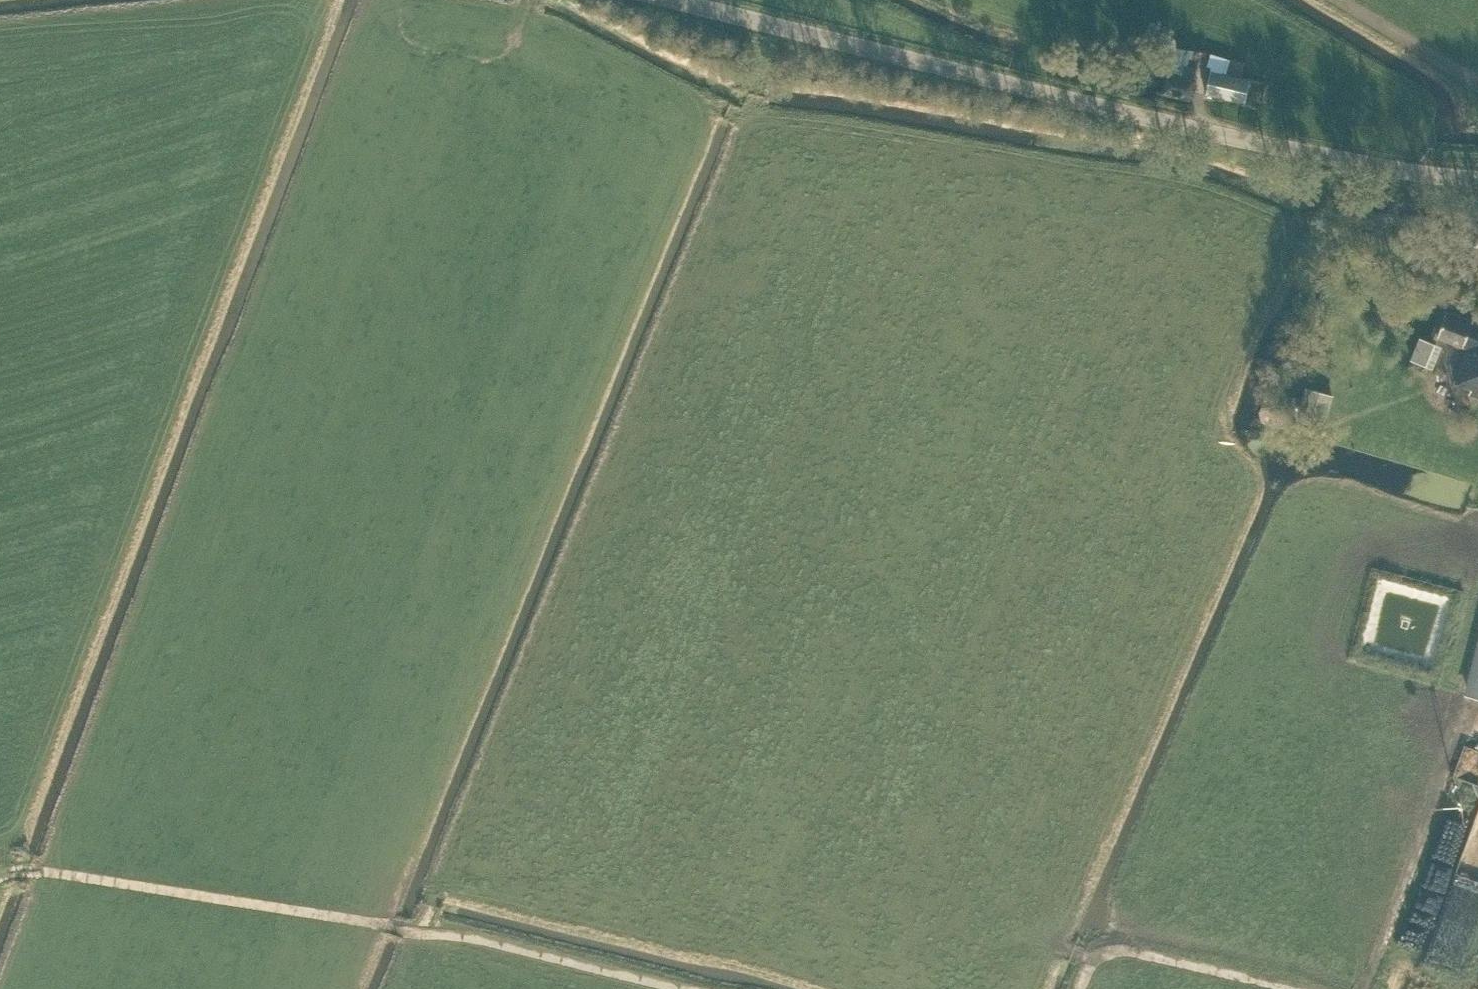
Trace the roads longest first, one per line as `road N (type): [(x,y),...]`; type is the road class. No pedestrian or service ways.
road 1 (tertiary): [(667,0),(1360,178),(1477,191)]
road 2 (track): [(0,882),(46,875),(471,939),(658,988)]
road 3 (track): [(1082,988),(1099,950),(1271,988)]

